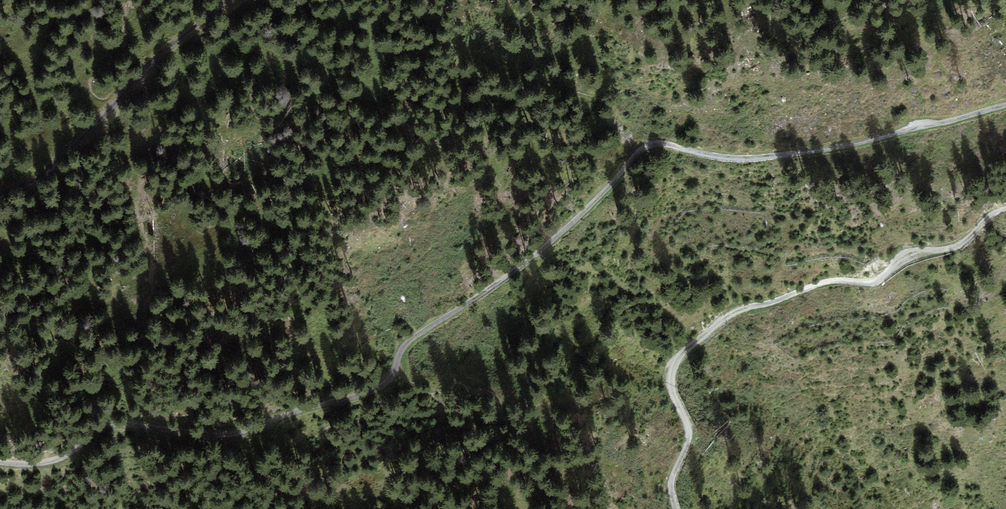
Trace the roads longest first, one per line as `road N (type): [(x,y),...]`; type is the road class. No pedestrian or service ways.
road 1 (track): [(0,461),(52,461),(121,423),(236,434),(358,397),(383,384),(427,313),(495,276),(645,161),(903,132),(1005,101)]
road 2 (track): [(1005,211),(955,246),(899,262),(874,280),(831,280),(729,315),(672,363),(688,439),(672,477),(676,508)]
road 3 (track): [(229,0),(198,20),(48,171),(0,196)]

